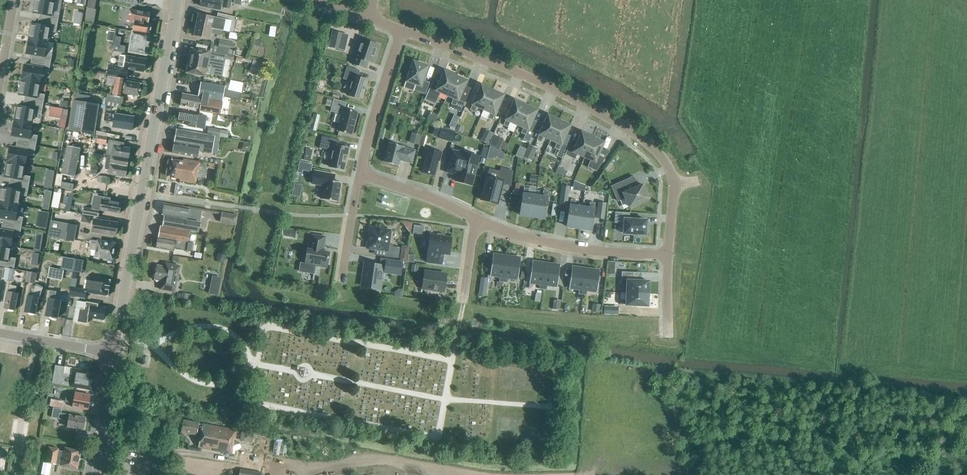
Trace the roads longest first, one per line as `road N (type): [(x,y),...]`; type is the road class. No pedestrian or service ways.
road 1 (residential): [(402,30),(541,83),(661,156),(677,185),(670,256)]
road 2 (tertiary): [(113,354),(174,0)]
road 3 (residential): [(360,176),(515,234),(670,256)]
road 4 (residential): [(360,176),(402,30)]
road 5 (tertiary): [(96,474),(113,354)]

